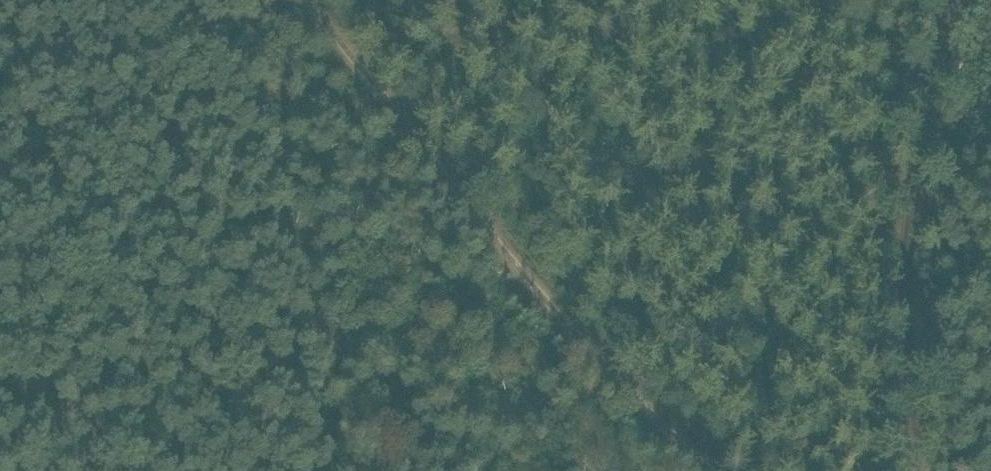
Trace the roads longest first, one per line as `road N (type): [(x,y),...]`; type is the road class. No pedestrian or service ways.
road 1 (track): [(915,470),(922,142),(955,0)]

